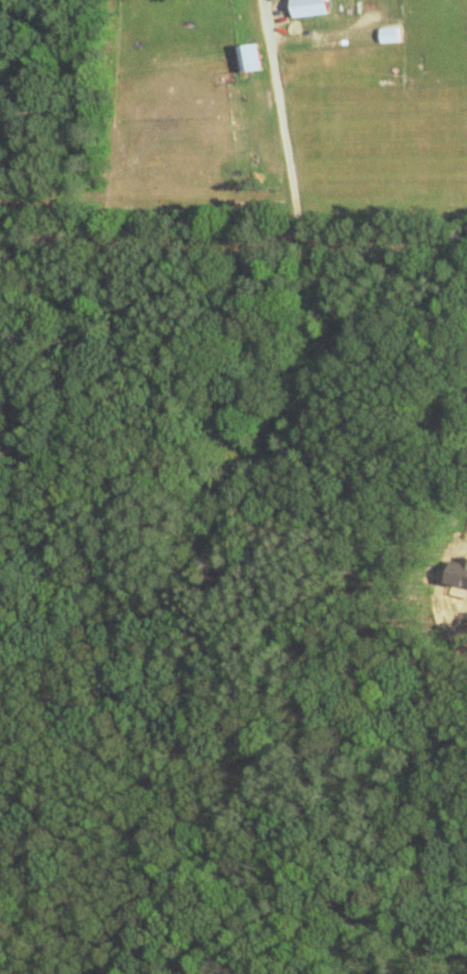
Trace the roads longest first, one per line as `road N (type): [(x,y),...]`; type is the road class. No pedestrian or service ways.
road 1 (residential): [(0,240),(466,242)]

